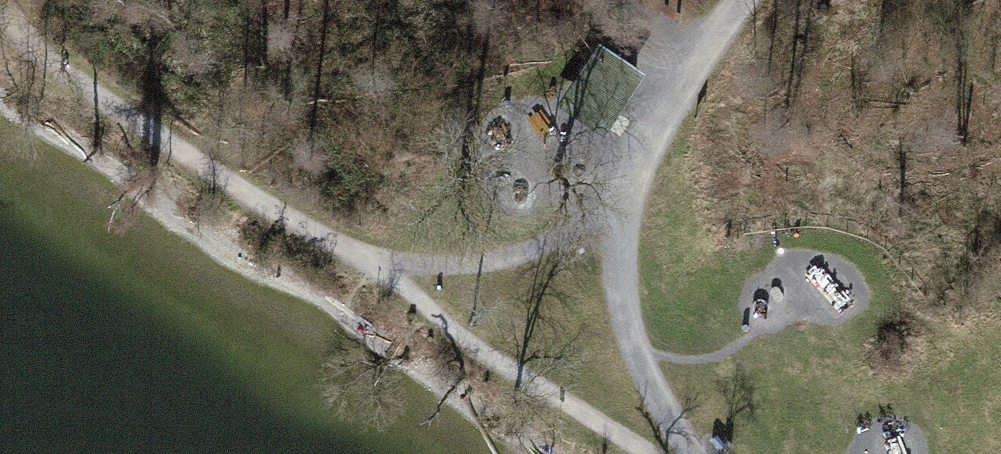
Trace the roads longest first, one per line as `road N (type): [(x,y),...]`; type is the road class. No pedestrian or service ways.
road 1 (track): [(652,453),(128,123),(0,26)]
road 2 (track): [(625,186),(522,256),(356,264)]
road 3 (track): [(685,453),(634,352),(617,276),(625,186)]
road 4 (track): [(625,186),(746,0)]

